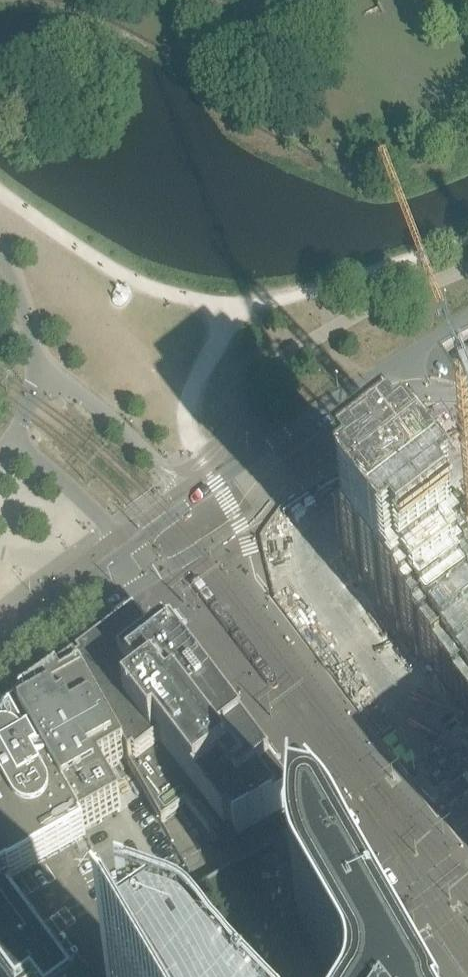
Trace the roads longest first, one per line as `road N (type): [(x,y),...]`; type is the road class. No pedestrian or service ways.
road 1 (primary): [(0,351),(94,444),(467,958)]
road 2 (residential): [(430,976),(267,722),(169,591),(149,581)]
road 3 (primary): [(467,342),(264,457),(206,459),(130,417)]
road 4 (primary): [(278,614),(253,549),(257,521),(276,487),(467,368)]
road 5 (tertiary): [(403,359),(277,438),(127,550)]
road 6 (tertiary): [(149,581),(436,413)]
road 7 (primary): [(467,885),(278,614)]
road 8 (primary): [(278,614),(130,417)]
road 9 (primary): [(130,417),(0,281)]
road 10 (tertiary): [(0,676),(149,581)]
road 11 (tertiary): [(127,550),(0,644)]

